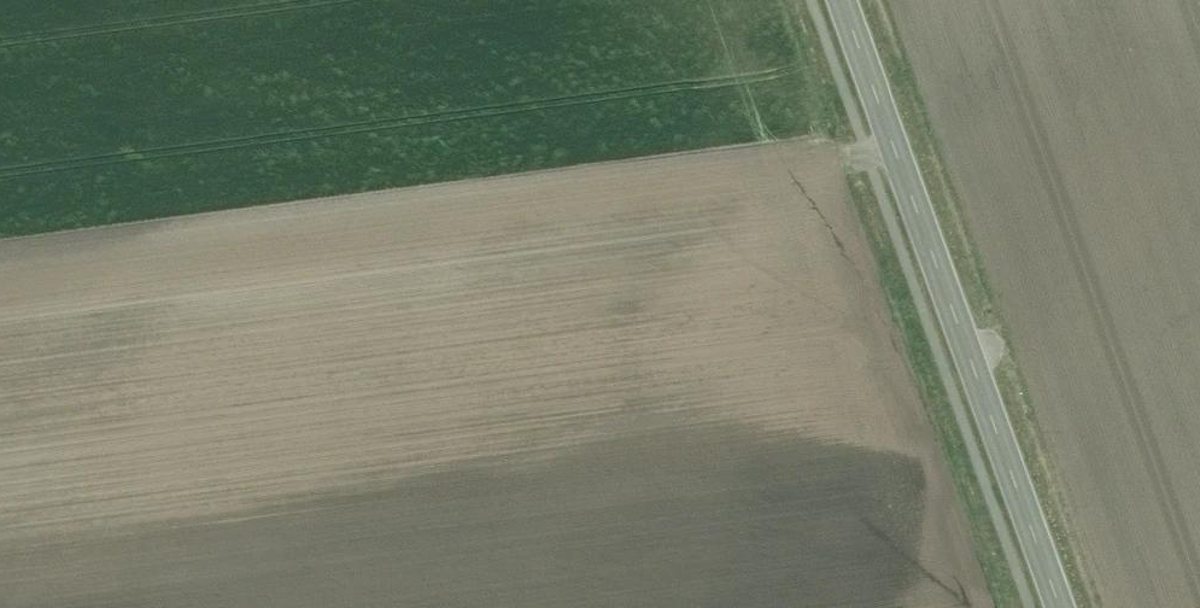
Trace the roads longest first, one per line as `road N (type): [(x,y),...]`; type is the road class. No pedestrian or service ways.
road 1 (tertiary): [(1061,607),(844,0)]

